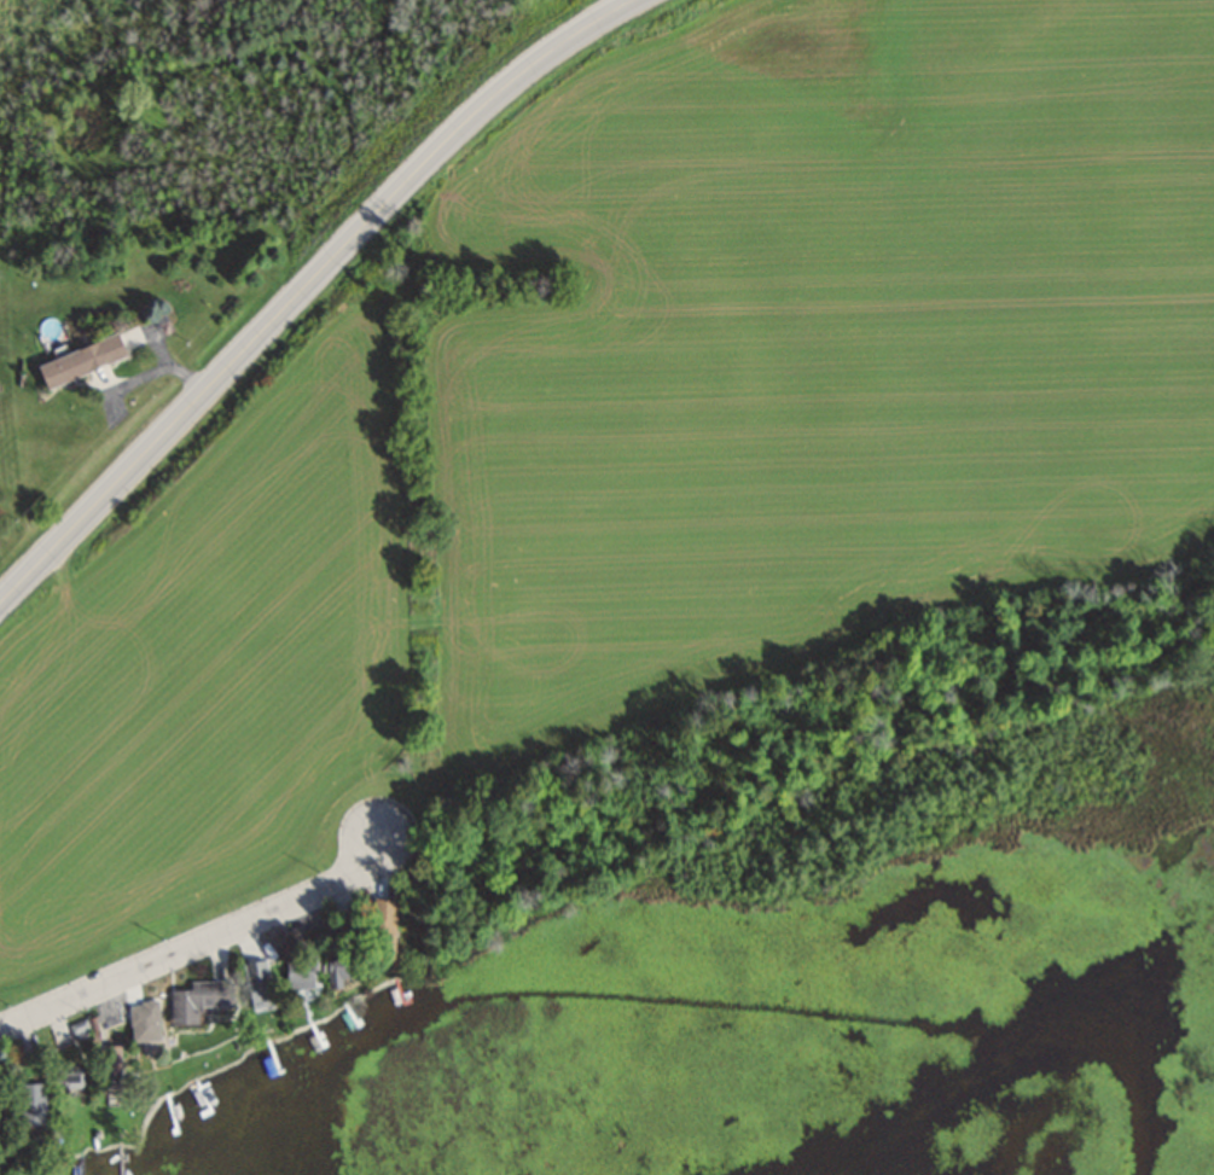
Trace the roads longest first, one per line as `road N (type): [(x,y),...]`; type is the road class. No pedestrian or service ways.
road 1 (secondary): [(0,602),(435,151),(545,53),(627,0)]
road 2 (residential): [(0,1024),(350,876),(368,861),(371,828)]

